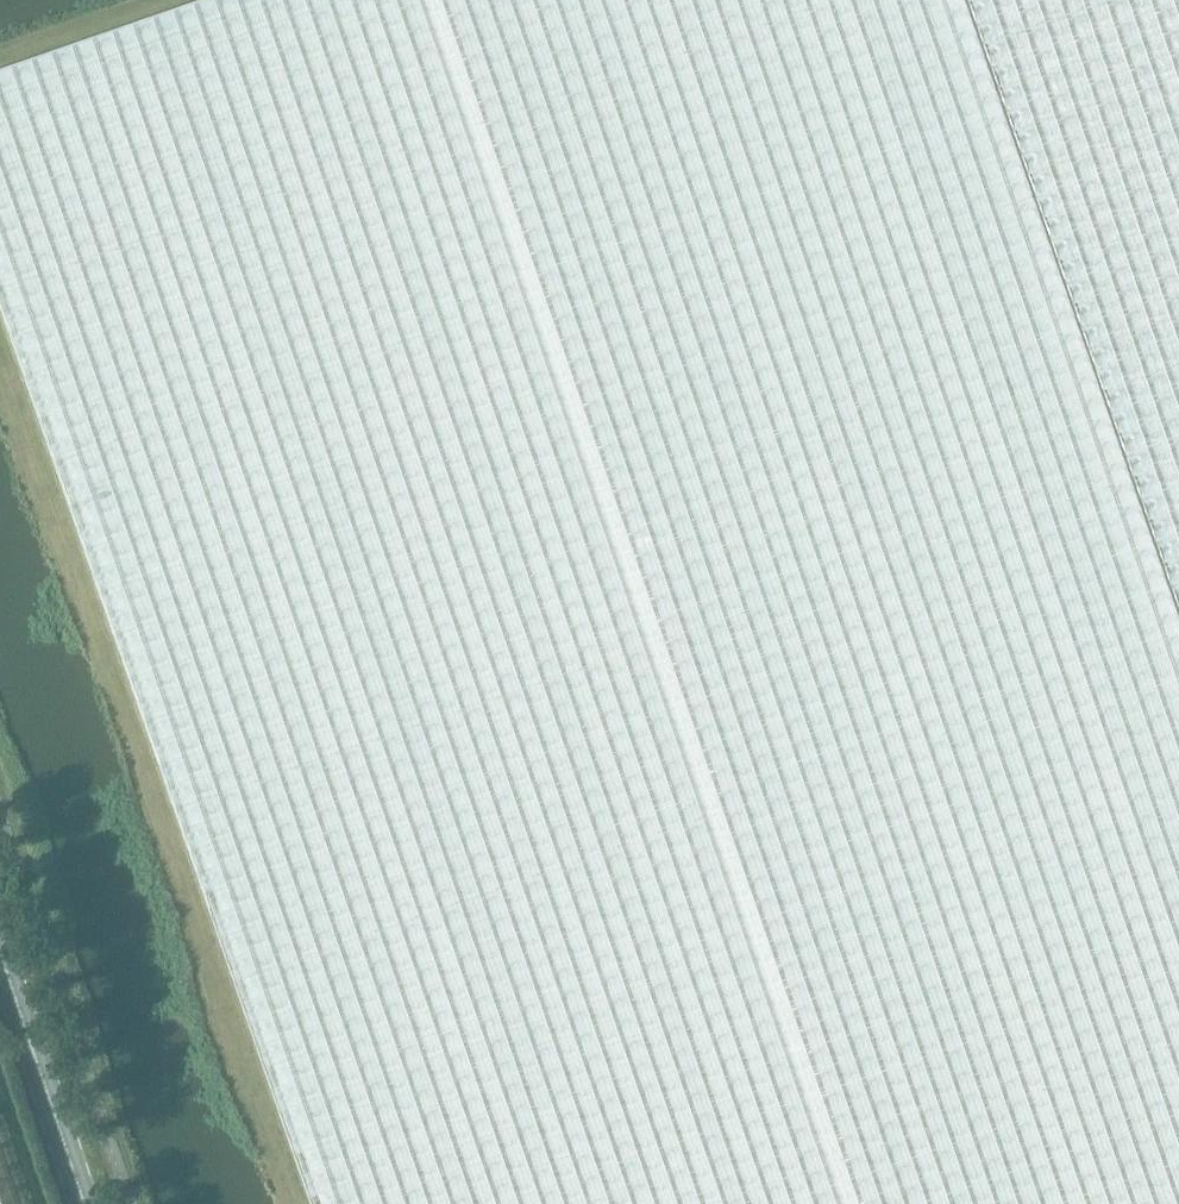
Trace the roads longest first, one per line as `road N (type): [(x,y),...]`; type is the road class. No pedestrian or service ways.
road 1 (tertiary): [(85,1203),(0,957)]

